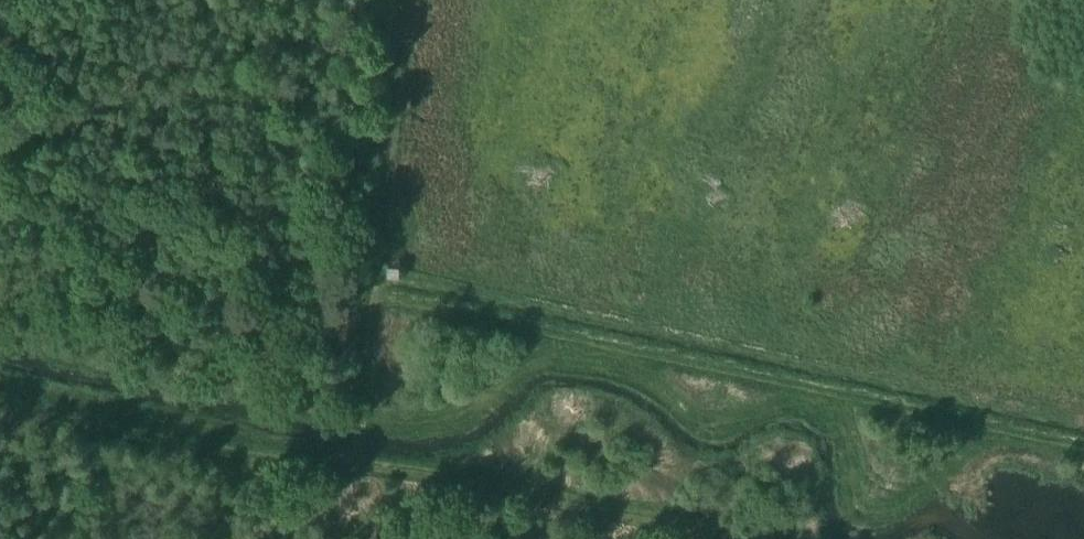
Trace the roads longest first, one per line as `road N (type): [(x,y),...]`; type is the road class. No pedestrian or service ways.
road 1 (track): [(401,0),(377,294),(1083,444)]
road 2 (track): [(735,538),(350,465)]
road 3 (track): [(350,465),(233,538)]

